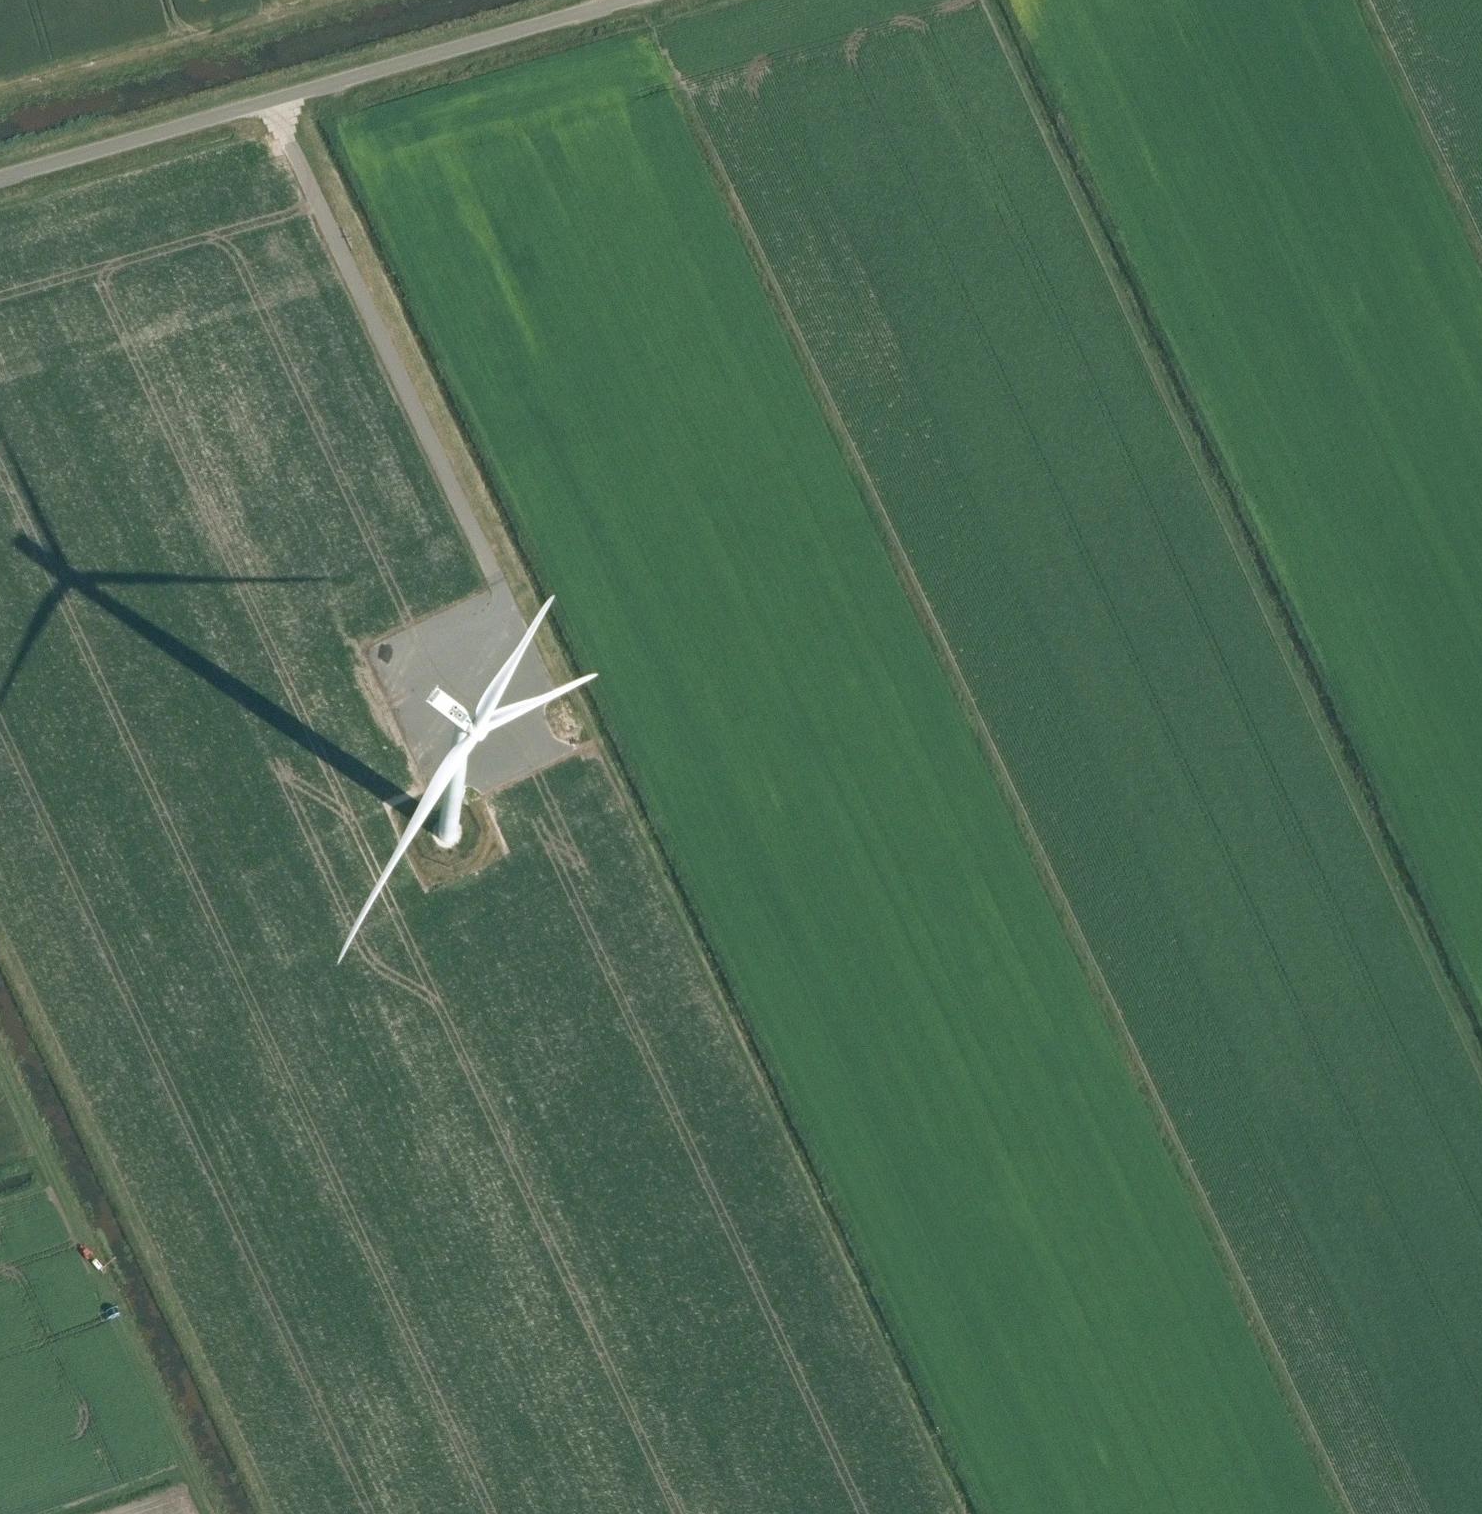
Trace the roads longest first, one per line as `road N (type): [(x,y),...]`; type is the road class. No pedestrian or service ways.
road 1 (unclassified): [(0,178),(621,0)]
road 2 (track): [(212,1513),(0,1061)]
road 3 (track): [(0,87),(329,0)]

